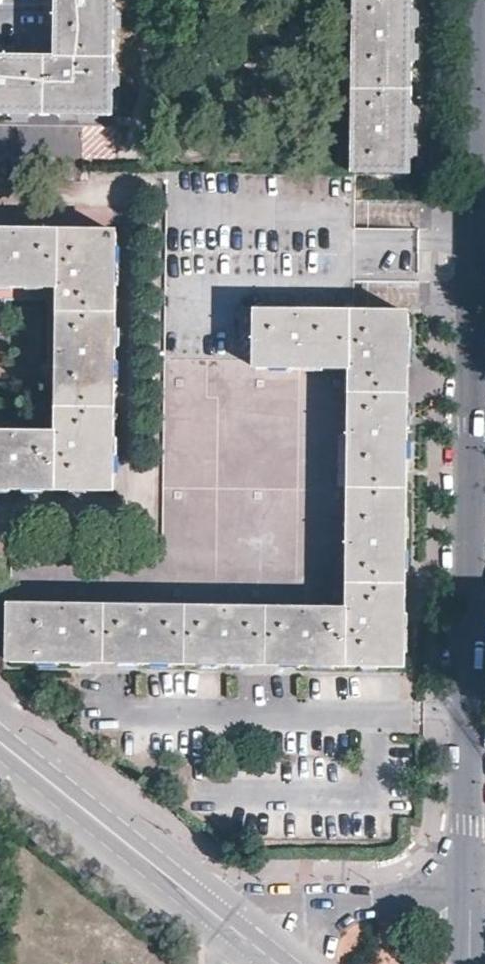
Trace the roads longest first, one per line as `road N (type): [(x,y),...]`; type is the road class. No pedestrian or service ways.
road 1 (residential): [(482,0),(474,924)]
road 2 (tertiary): [(228,926),(0,740)]
road 3 (residential): [(474,924),(228,926)]

